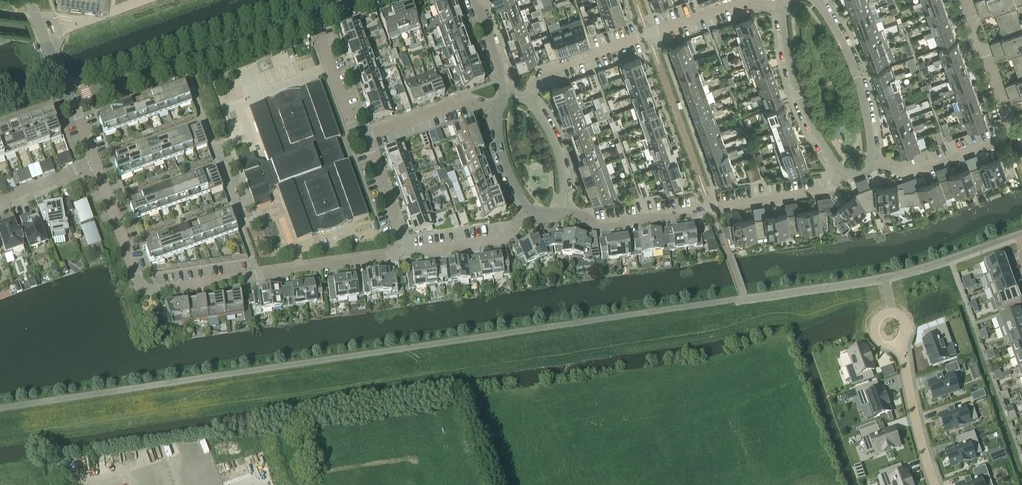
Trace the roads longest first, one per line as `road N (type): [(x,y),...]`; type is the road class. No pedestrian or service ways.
road 1 (residential): [(91,168),(140,288),(403,253)]
road 2 (residential): [(562,210),(596,226),(828,191),(841,177)]
road 3 (residential): [(68,99),(312,11)]
road 4 (residential): [(528,97),(547,72),(743,0)]
road 5 (residential): [(783,8),(800,95),(841,177)]
road 6 (residential): [(875,159),(858,75),(818,0)]
road 7 (residential): [(897,343),(935,484)]
road 8 (residential): [(875,159),(910,172),(1012,137)]
road 9 (residential): [(1012,137),(964,0)]
road 10 (residential): [(361,141),(464,100),(496,111)]
road 11 (residential): [(403,253),(507,238),(534,216)]
road 12 (residential): [(361,141),(312,11)]
road 13 (residential): [(562,210),(559,155),(528,97)]

